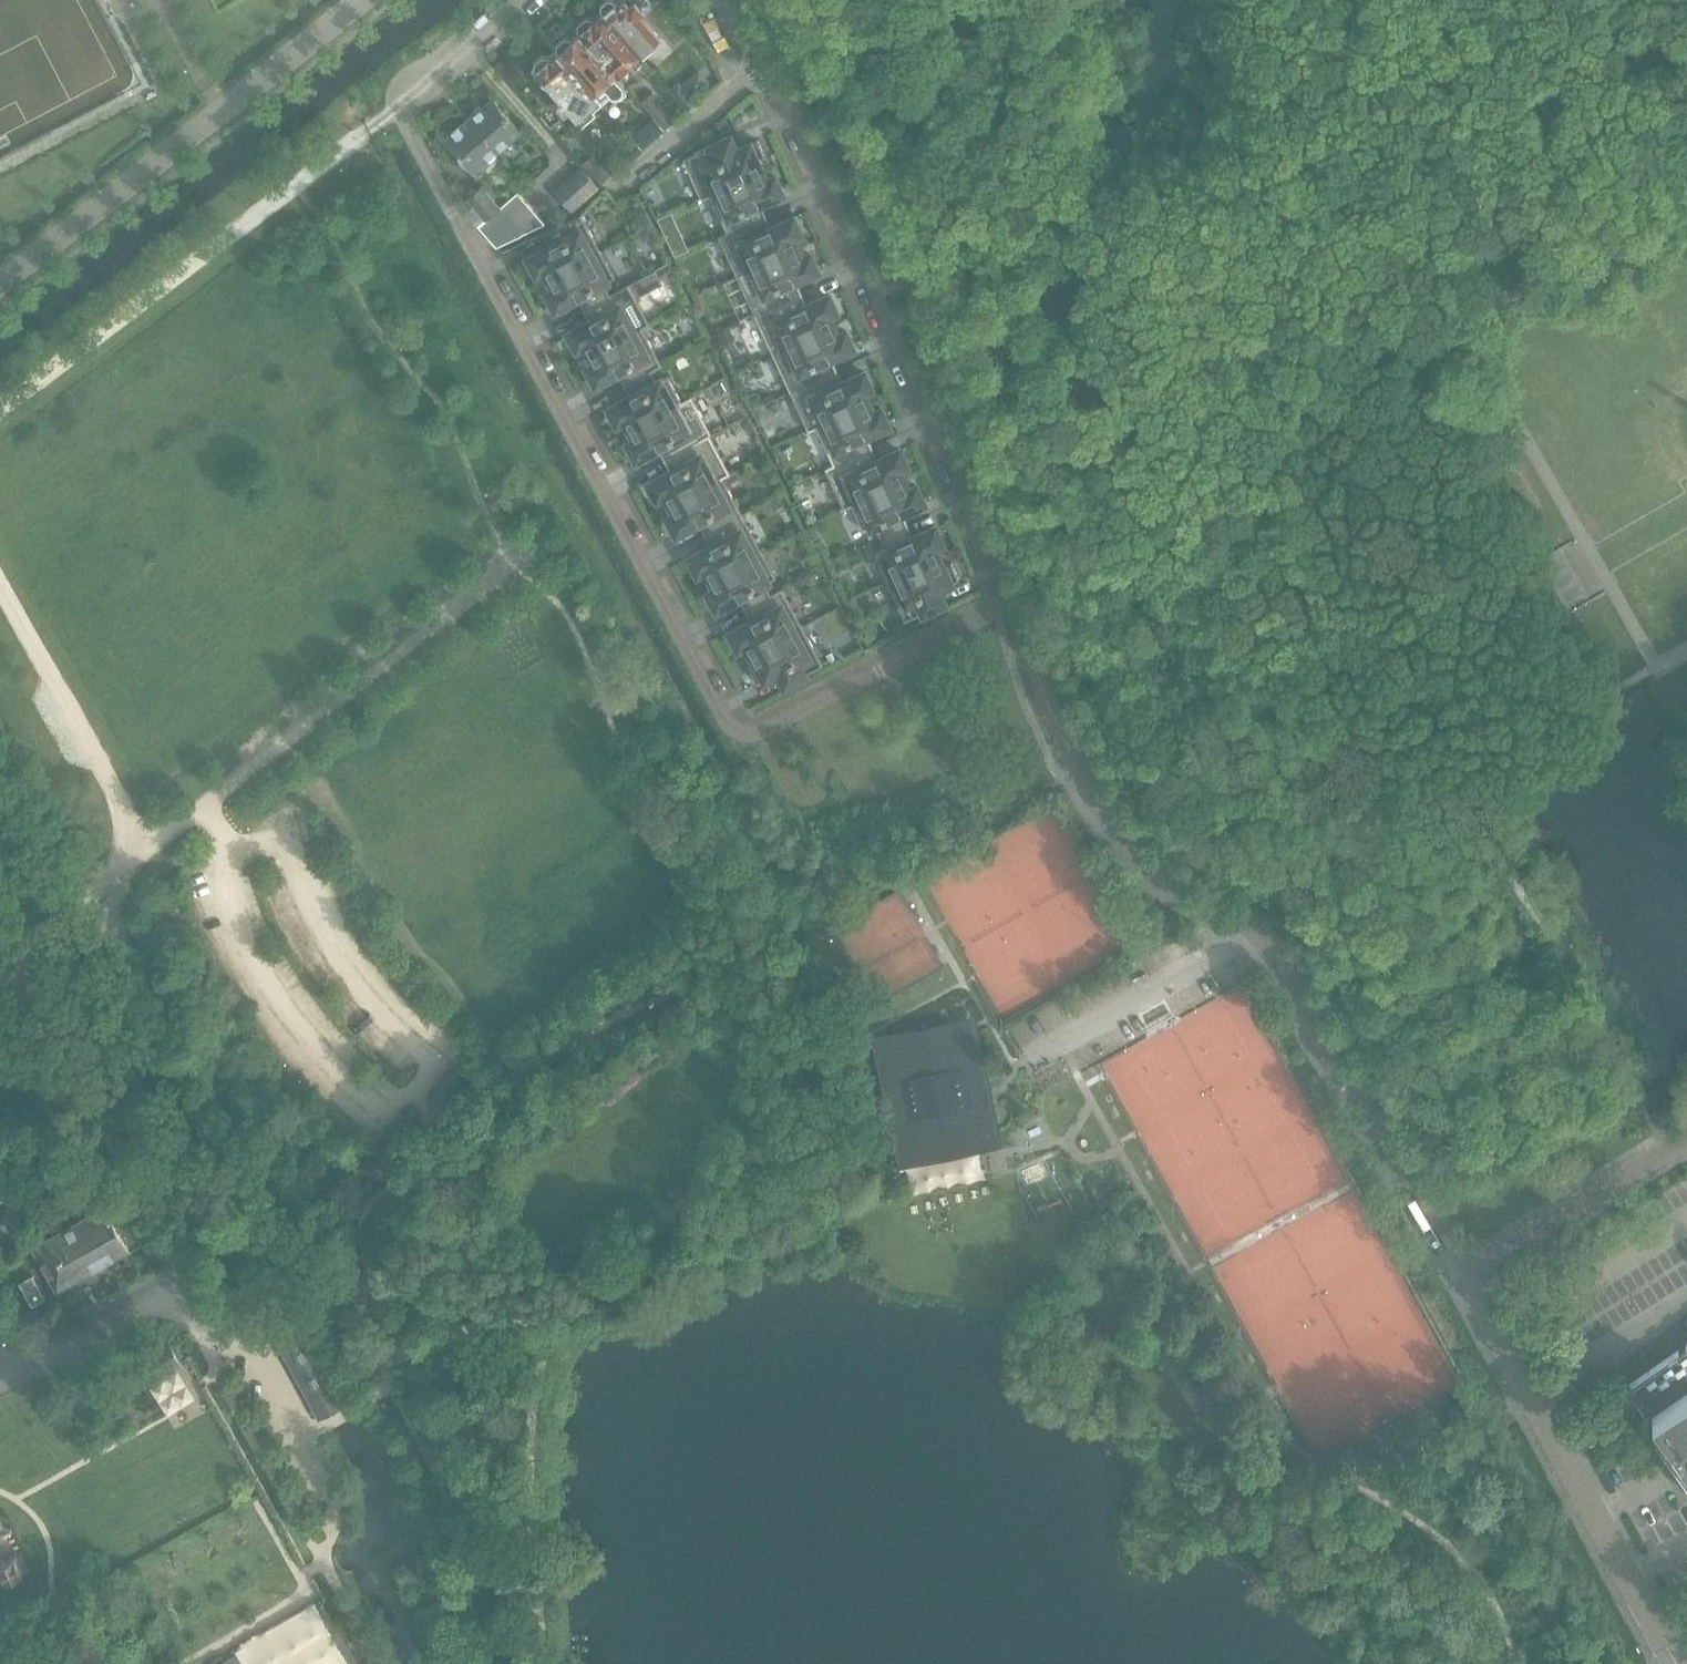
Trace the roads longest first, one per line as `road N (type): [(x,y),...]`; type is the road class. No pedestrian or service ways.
road 1 (residential): [(527,0),(398,109),(724,722),(747,736),(1016,602),(764,63)]
road 2 (residential): [(1480,1273),(1454,1248),(1264,947),(1136,852),(1065,740)]
road 3 (residential): [(0,283),(362,0)]
road 4 (residential): [(1676,1663),(1482,1307),(1480,1273)]
road 5 (residential): [(1480,1273),(1686,1138)]

